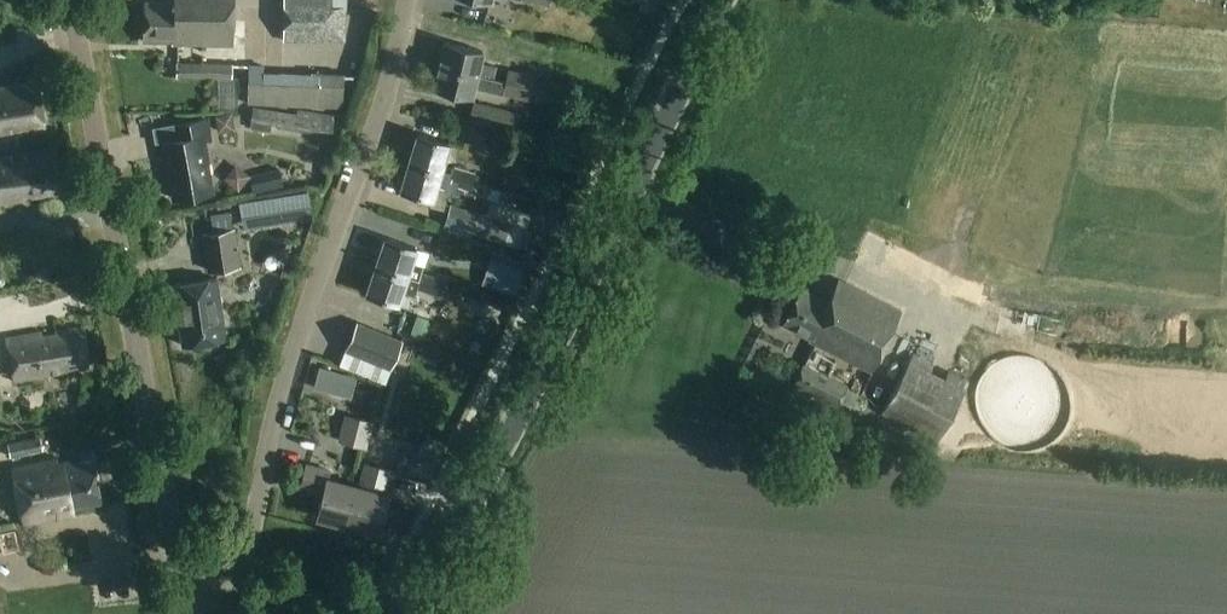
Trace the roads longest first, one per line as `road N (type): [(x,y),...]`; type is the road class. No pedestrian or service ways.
road 1 (primary): [(411,613),(722,0)]
road 2 (residential): [(186,576),(237,558),(259,503),(297,330),(376,124),(405,0)]
road 3 (tertiary): [(186,576),(72,0)]

